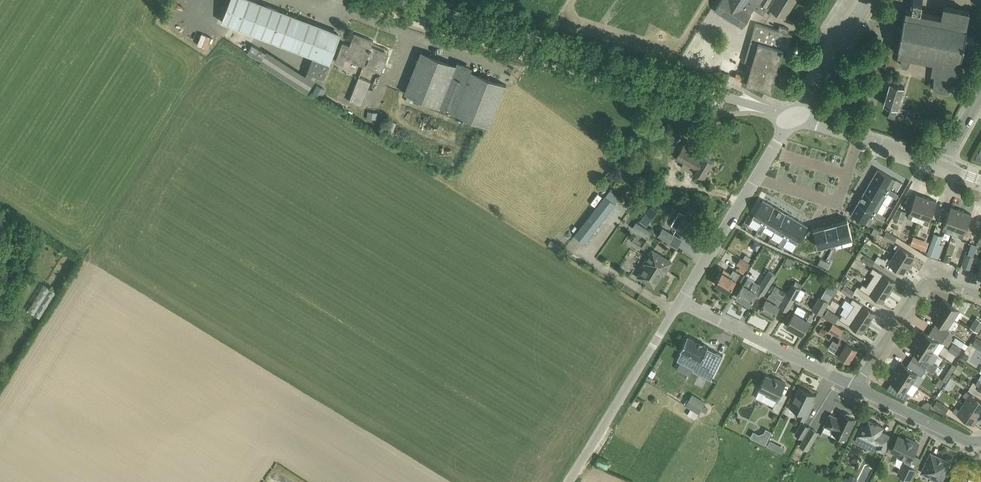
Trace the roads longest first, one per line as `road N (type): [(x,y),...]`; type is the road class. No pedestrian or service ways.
road 1 (tertiary): [(795,116),(400,0)]
road 2 (unclassified): [(682,301),(795,116)]
road 3 (unclassified): [(569,481),(682,301)]
road 4 (residential): [(856,387),(682,301)]
road 5 (residential): [(856,387),(928,281),(980,296)]
road 6 (tertiary): [(941,165),(795,116)]
road 7 (residential): [(980,442),(856,387)]
road 8 (unclassified): [(795,116),(864,0)]

